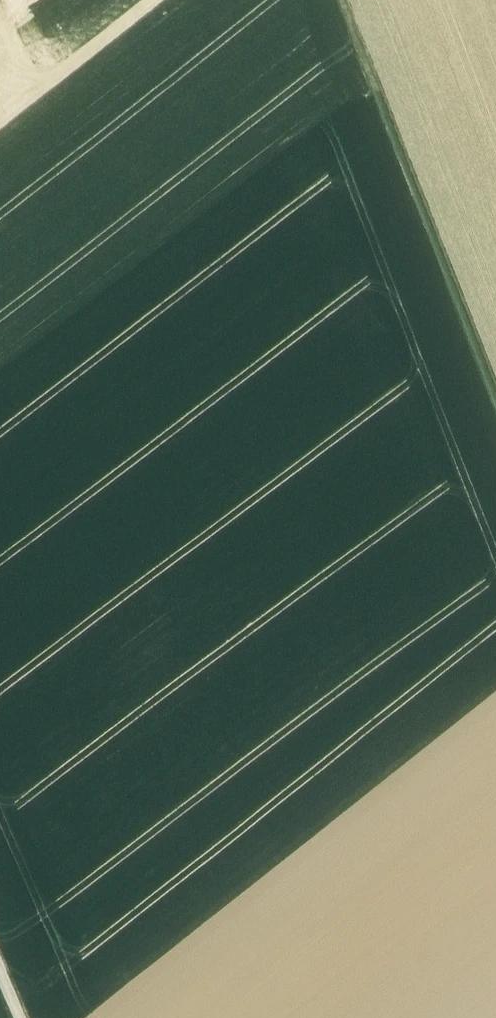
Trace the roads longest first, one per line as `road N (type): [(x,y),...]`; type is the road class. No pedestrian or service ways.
road 1 (track): [(352,0),(495,367)]
road 2 (track): [(184,0),(0,146)]

